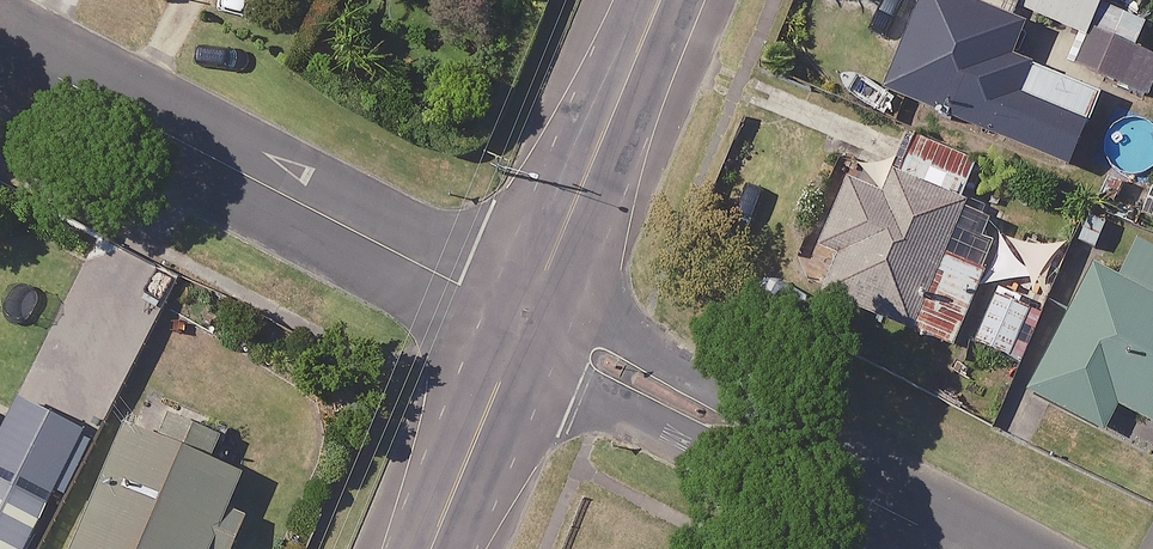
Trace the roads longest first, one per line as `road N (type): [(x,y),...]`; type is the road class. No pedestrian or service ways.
road 1 (residential): [(0,45),(528,322)]
road 2 (residential): [(962,548),(528,322)]
road 3 (tertiary): [(528,322),(661,0)]
road 4 (tertiary): [(433,548),(528,322)]

